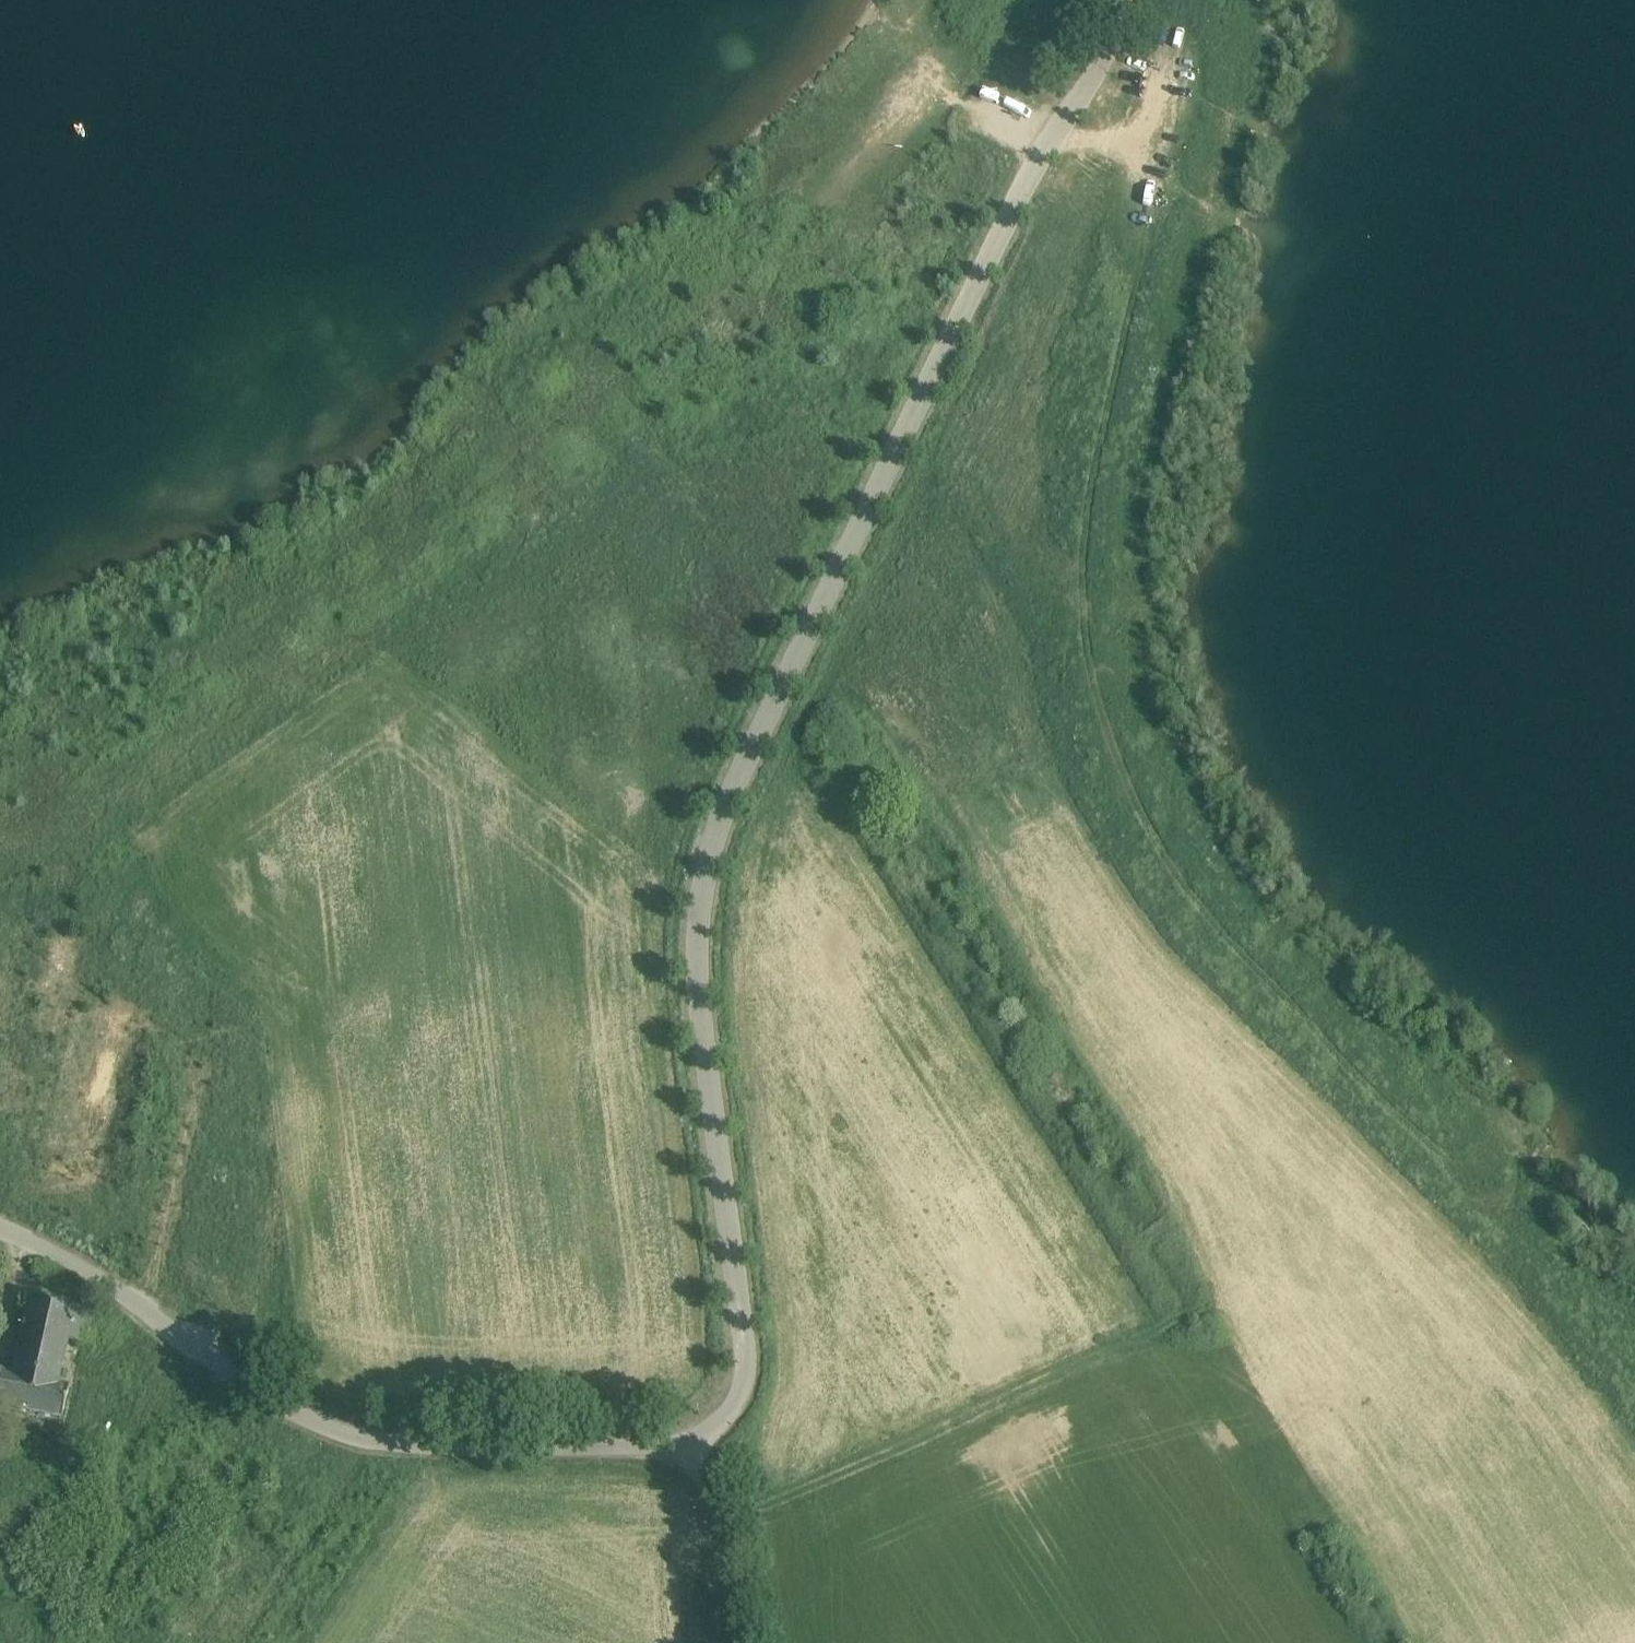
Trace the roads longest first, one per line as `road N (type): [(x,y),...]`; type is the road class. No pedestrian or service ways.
road 1 (tertiary): [(688,1444),(737,1404),(745,1373),(697,972),(699,902),(719,823),(931,380),(1021,198),(1107,57),(1127,0)]
road 2 (tertiary): [(688,1444),(384,1438),(330,1427),(262,1397),(103,1280),(0,1226)]
road 3 (unclassified): [(742,1642),(723,1498),(688,1444)]

